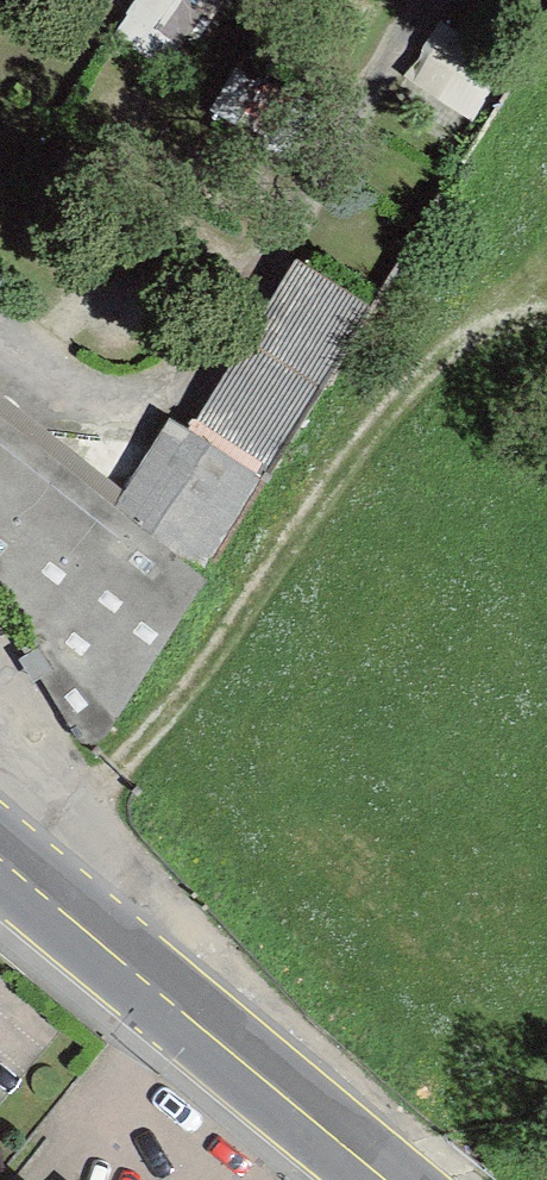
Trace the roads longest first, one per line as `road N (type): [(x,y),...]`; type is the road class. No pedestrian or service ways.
road 1 (track): [(546,304),(507,296),(374,401),(283,520),(164,719),(32,889)]
road 2 (primary): [(383,1179),(0,863)]

